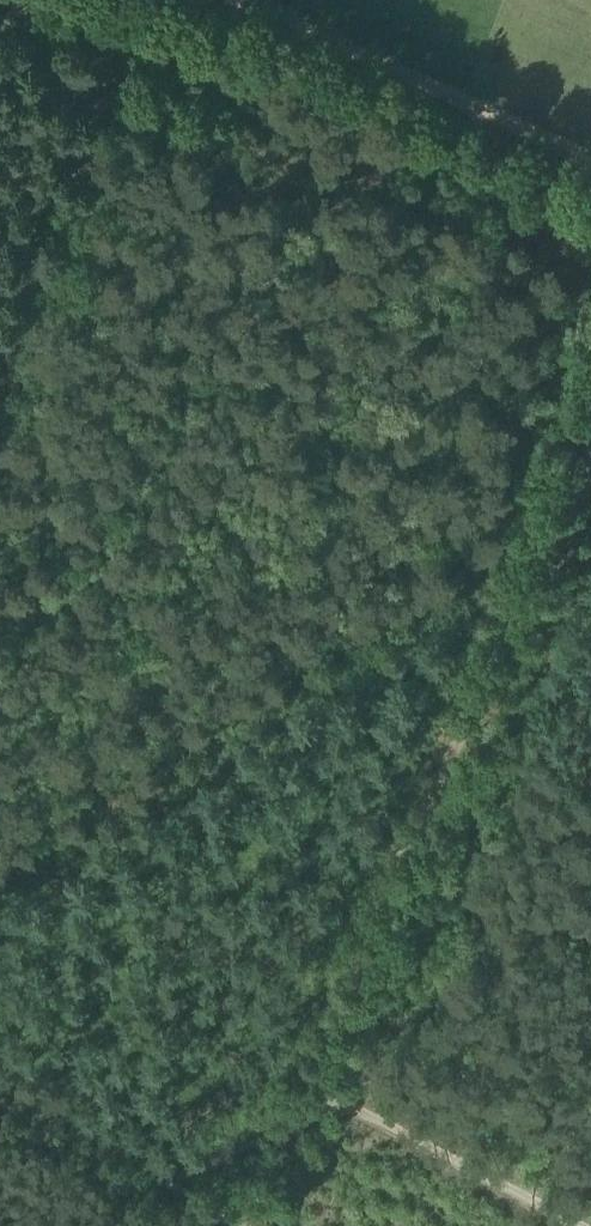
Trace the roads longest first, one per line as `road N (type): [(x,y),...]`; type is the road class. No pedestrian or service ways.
road 1 (track): [(590,446),(302,1088)]
road 2 (track): [(232,0),(590,159)]
road 3 (track): [(302,1088),(571,1225)]
road 4 (track): [(0,1107),(240,1217)]
road 5 (track): [(302,1088),(236,1225)]

